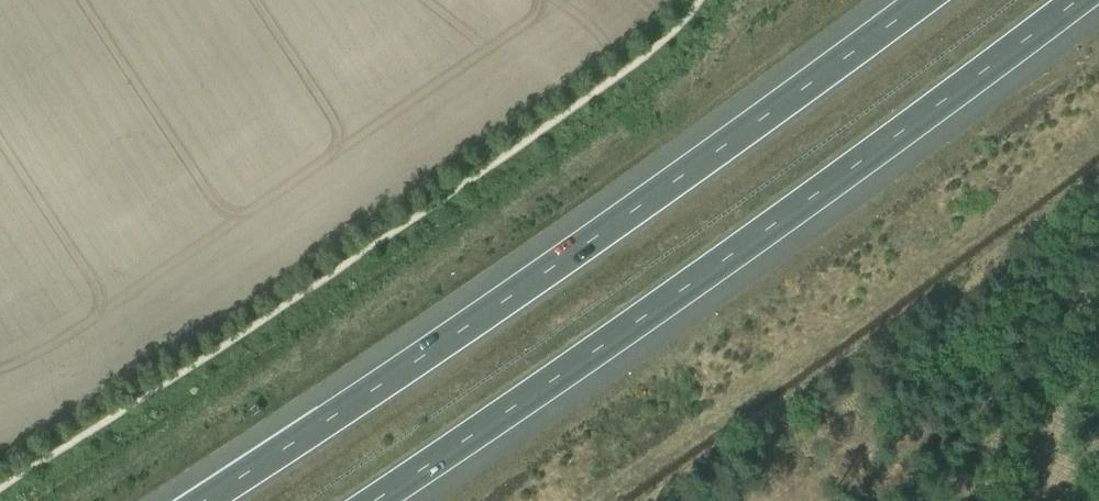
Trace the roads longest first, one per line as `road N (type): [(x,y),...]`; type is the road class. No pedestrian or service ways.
road 1 (motorway): [(922,0),(465,329),(203,500)]
road 2 (motorway): [(374,500),(720,263),(1077,0)]

